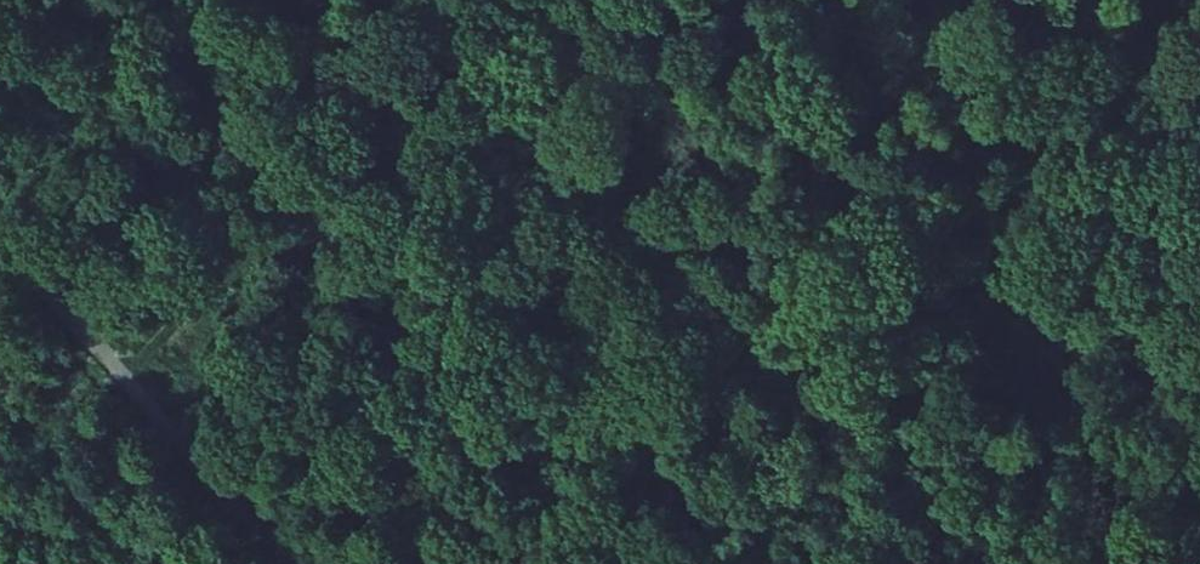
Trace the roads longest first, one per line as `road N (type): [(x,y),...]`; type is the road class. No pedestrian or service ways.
road 1 (track): [(638,563),(296,190),(137,0)]
road 2 (track): [(973,505),(528,5)]
road 3 (track): [(1199,267),(1146,308),(1102,433),(1012,507),(973,505),(897,563)]
road 4 (track): [(0,234),(287,563)]

